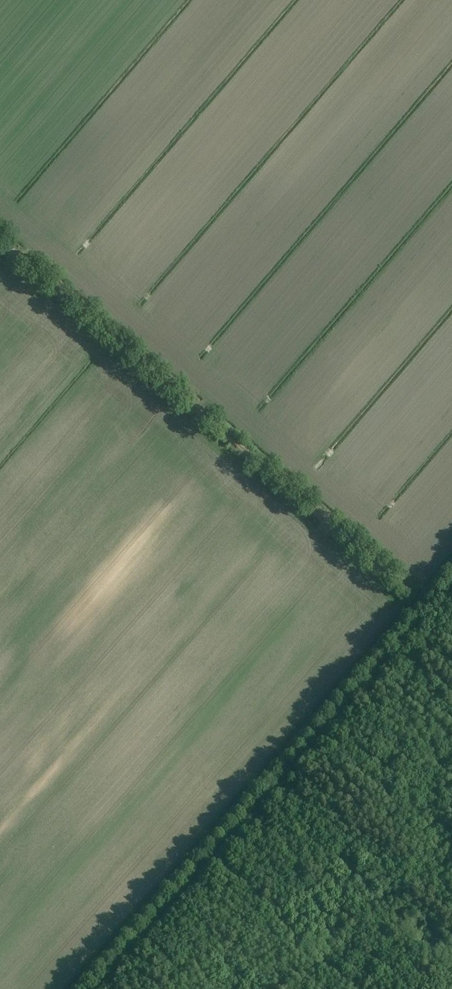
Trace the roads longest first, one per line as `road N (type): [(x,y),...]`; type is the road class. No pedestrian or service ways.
road 1 (track): [(0,242),(420,602)]

